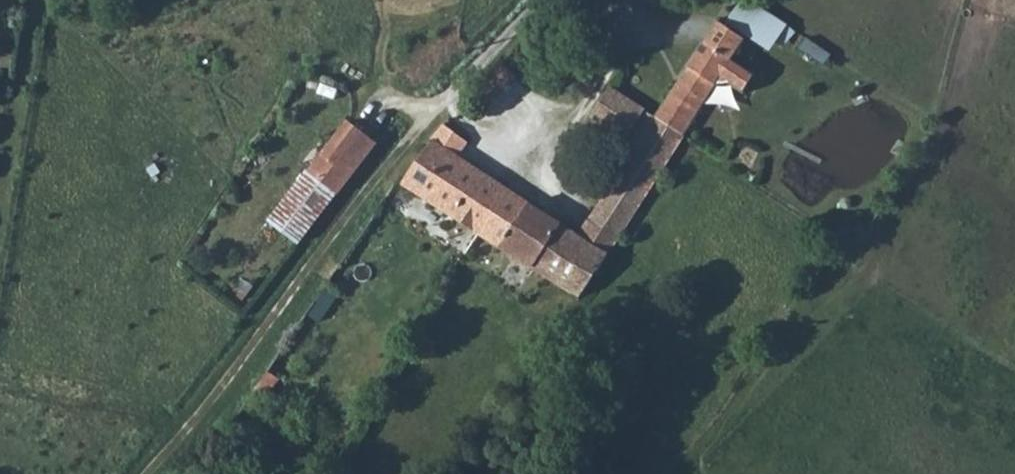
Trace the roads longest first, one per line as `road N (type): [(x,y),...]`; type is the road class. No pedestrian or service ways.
road 1 (track): [(438,105),(154,473)]

